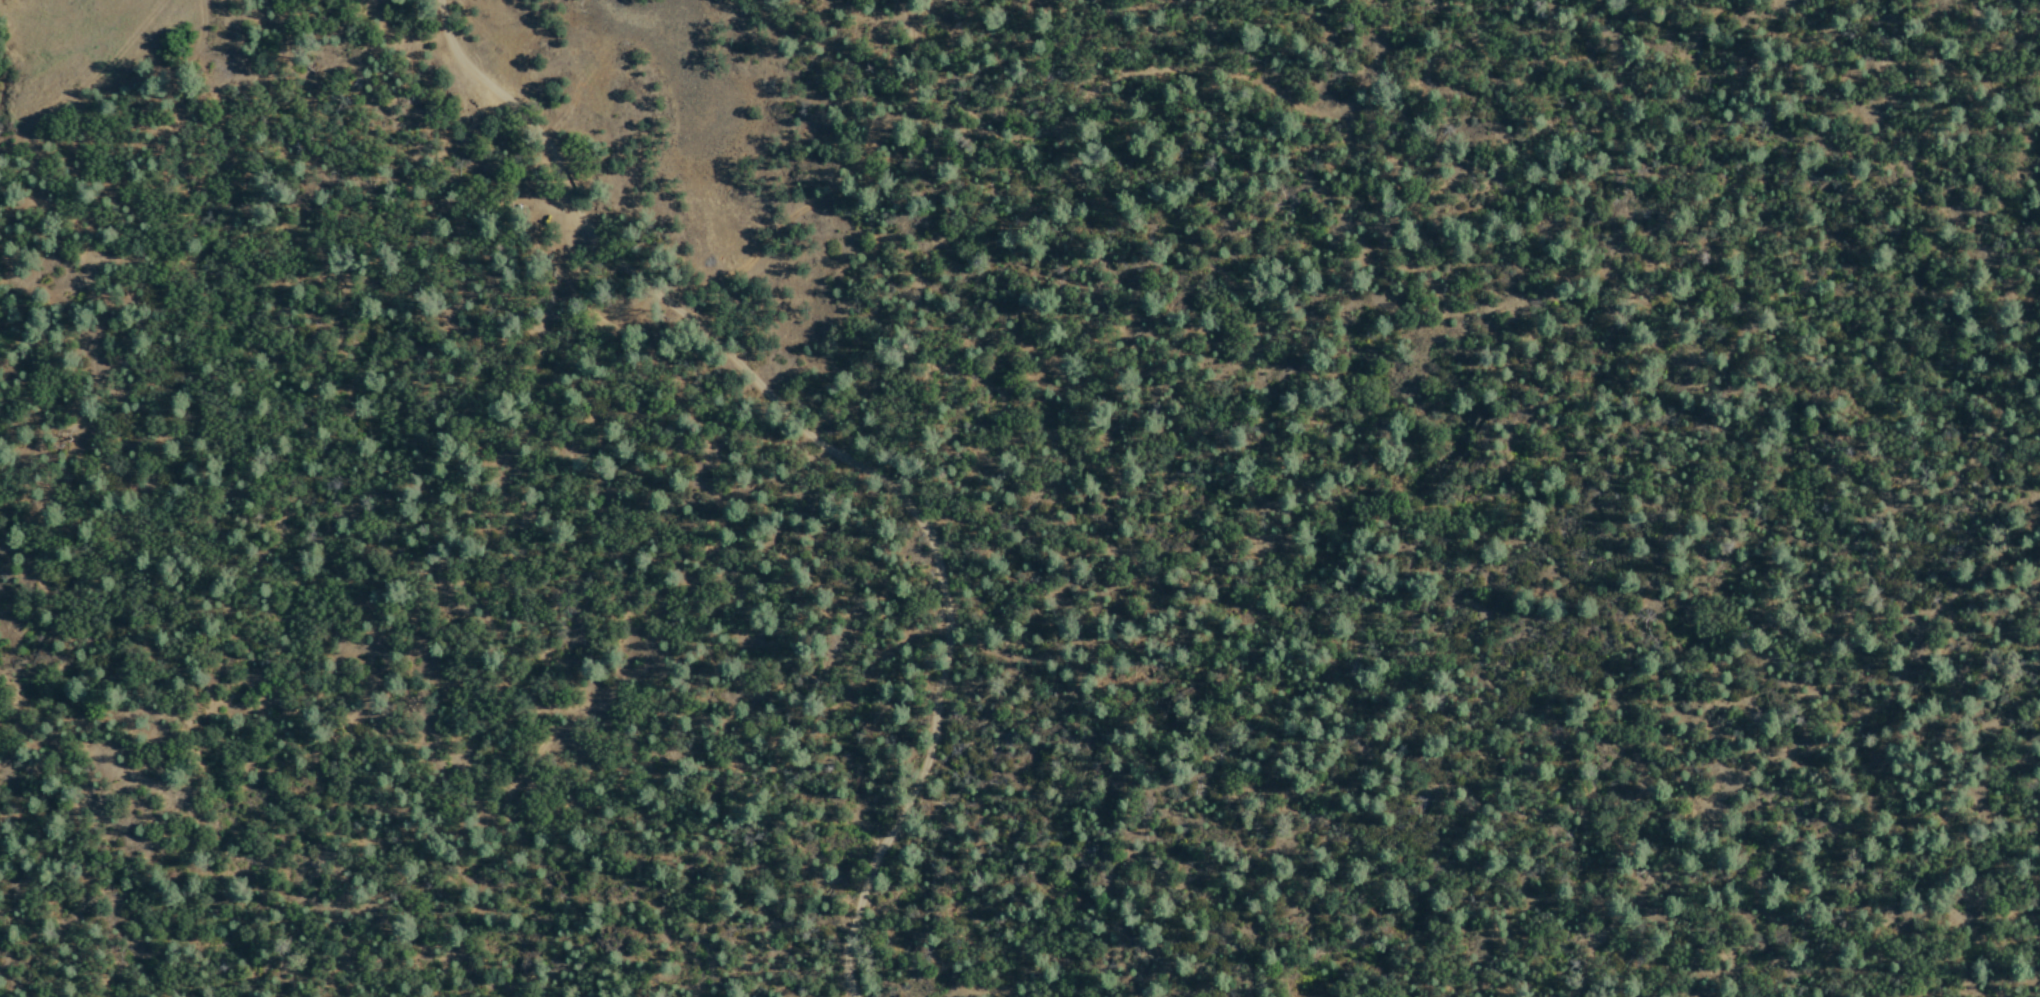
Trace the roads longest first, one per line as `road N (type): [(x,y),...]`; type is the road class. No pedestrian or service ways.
road 1 (track): [(421,0),(442,53),(509,113),(635,270),(776,420),(886,496),(920,546),(938,608),(921,741),(836,932),(837,996)]

